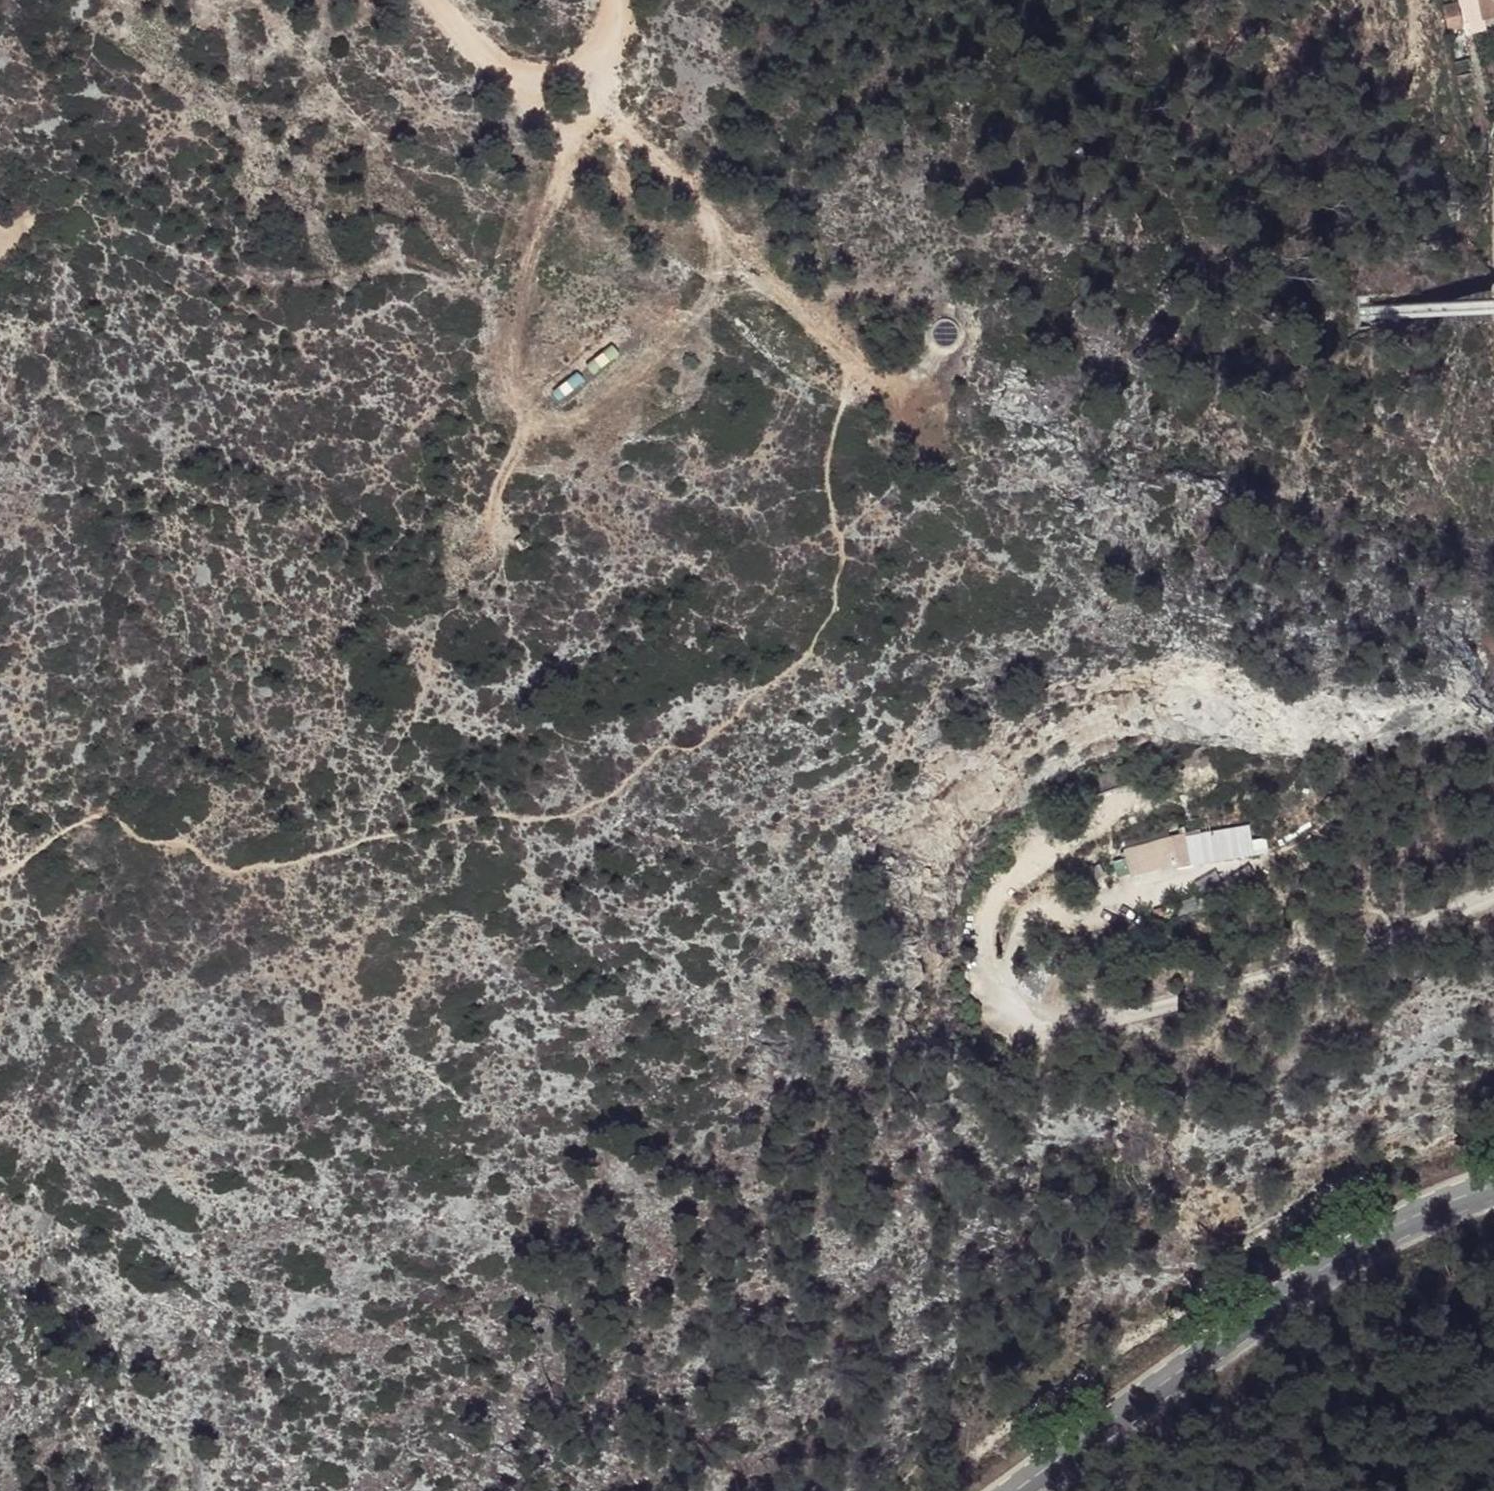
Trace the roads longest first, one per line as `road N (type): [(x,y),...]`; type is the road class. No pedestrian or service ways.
road 1 (secondary): [(1493,1191),(1424,1216),(1352,1257),(1014,1490)]
road 2 (track): [(616,0),(617,24),(601,64),(538,75),(500,60),(436,0)]

